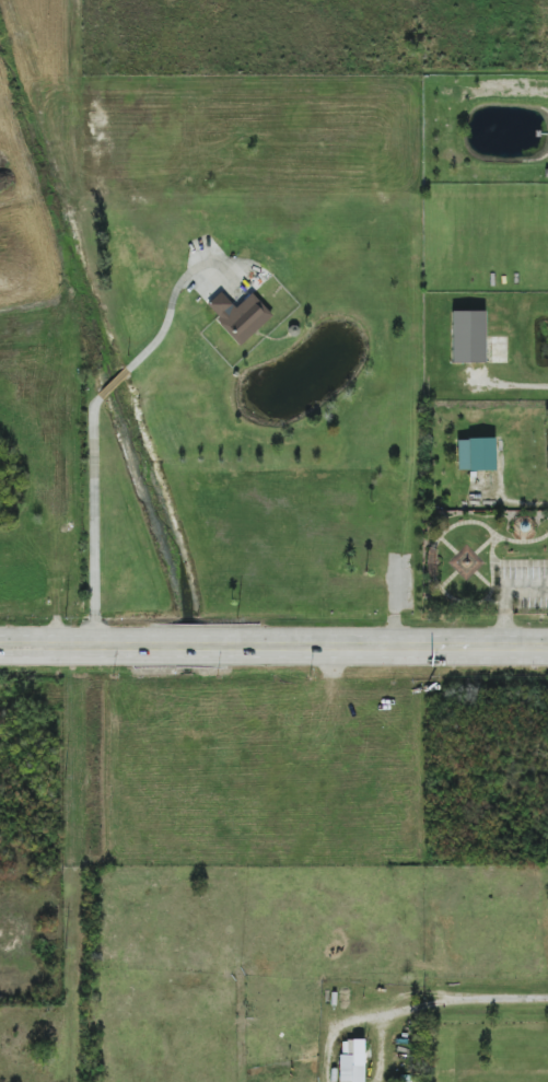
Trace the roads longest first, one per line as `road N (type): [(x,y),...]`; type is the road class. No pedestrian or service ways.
road 1 (primary): [(547,645),(0,644)]

